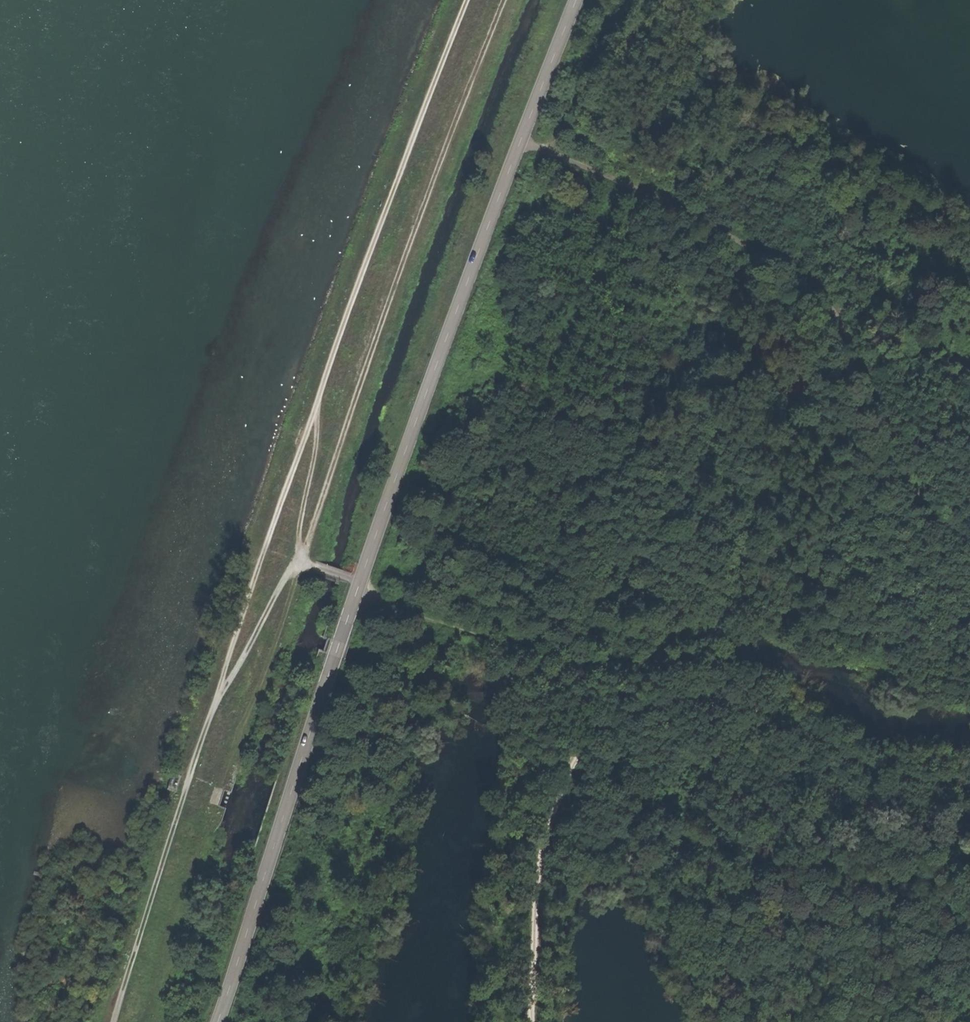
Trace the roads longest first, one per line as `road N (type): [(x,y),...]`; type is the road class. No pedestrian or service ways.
road 1 (tertiary): [(218,1021),(358,580),(576,0)]
road 2 (track): [(469,0),(319,390),(155,875),(114,1021)]
road 3 (track): [(534,1021),(529,907),(556,798),(598,731),(664,697),(723,696),(778,707),(881,768),(969,786)]
road 4 (track): [(969,528),(925,499),(821,285),(527,138)]
road 5 (track): [(319,390),(298,560),(544,666),(598,731)]
road 6 (track): [(298,560),(219,696)]

